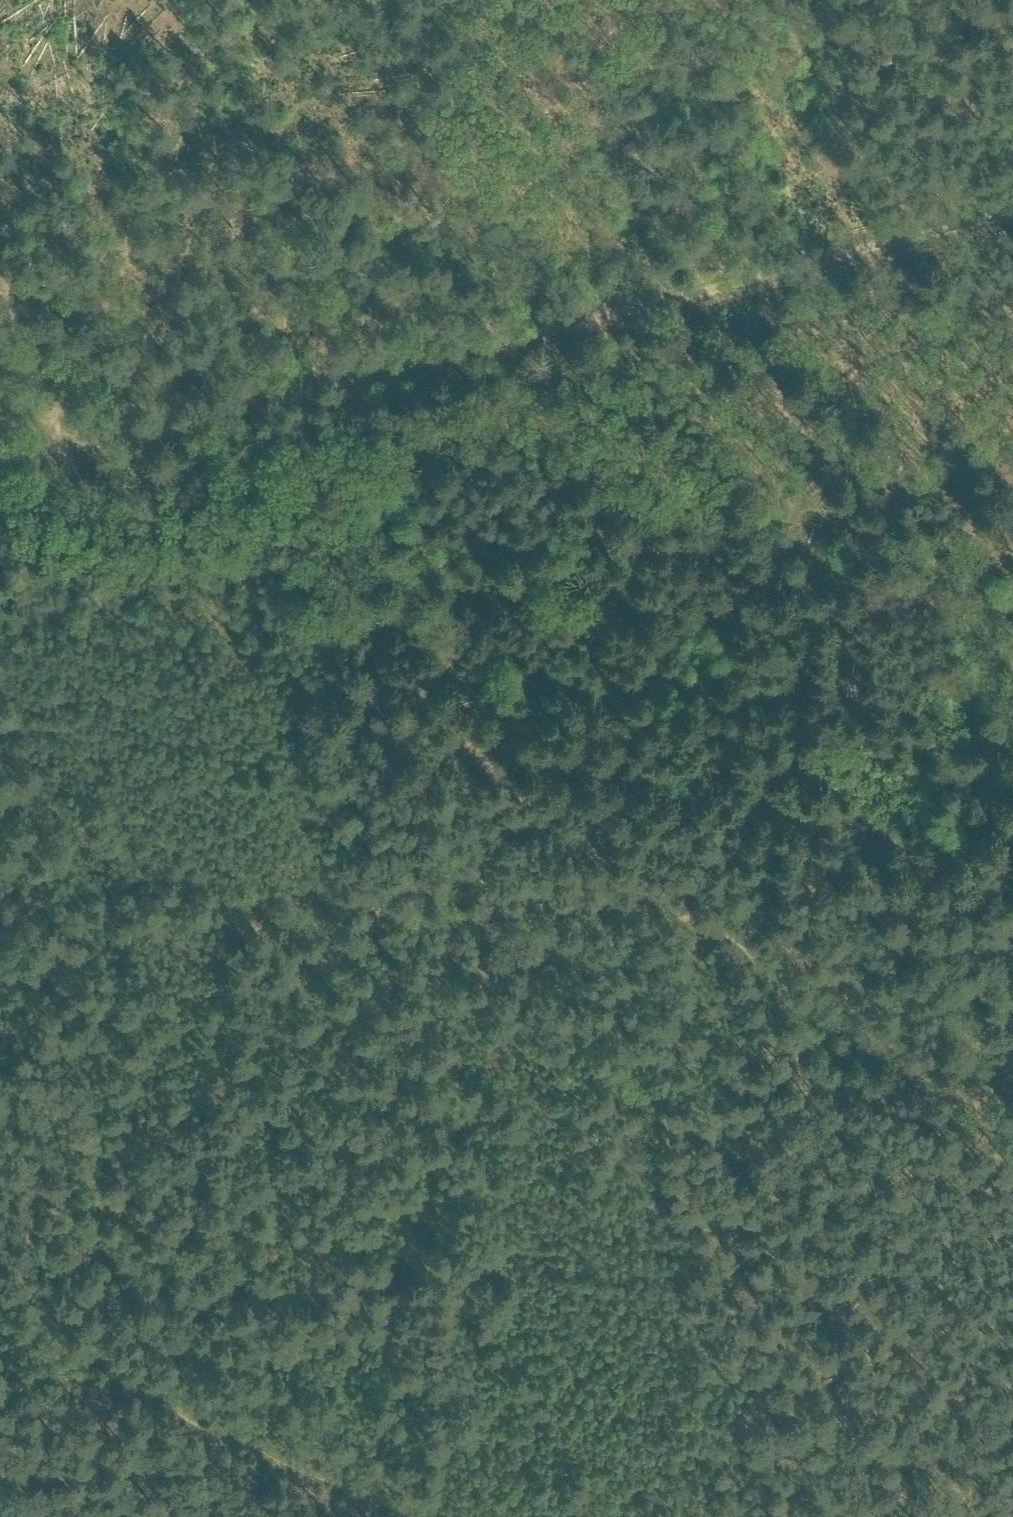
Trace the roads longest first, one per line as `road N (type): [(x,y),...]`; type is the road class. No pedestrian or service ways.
road 1 (track): [(1012,203),(62,450)]
road 2 (track): [(62,450),(0,285)]

